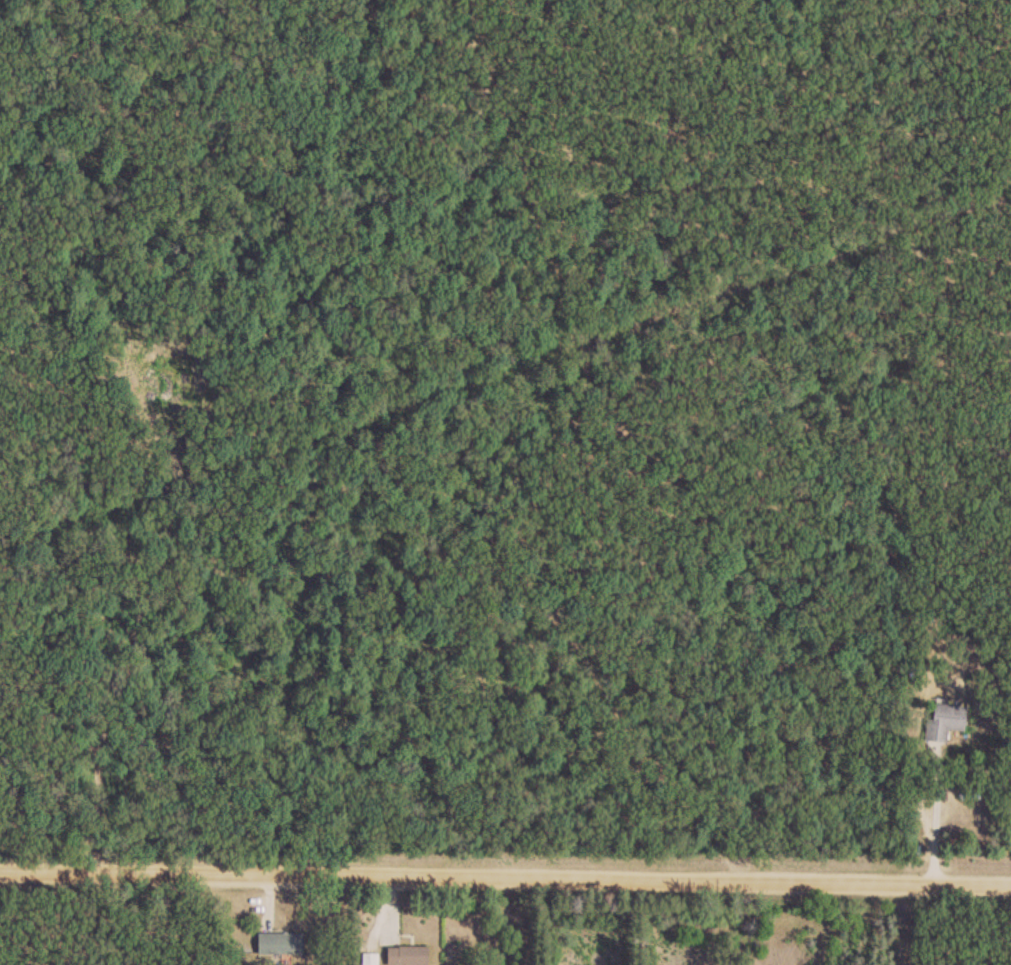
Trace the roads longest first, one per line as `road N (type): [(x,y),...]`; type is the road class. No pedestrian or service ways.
road 1 (residential): [(0,873),(1010,886)]

